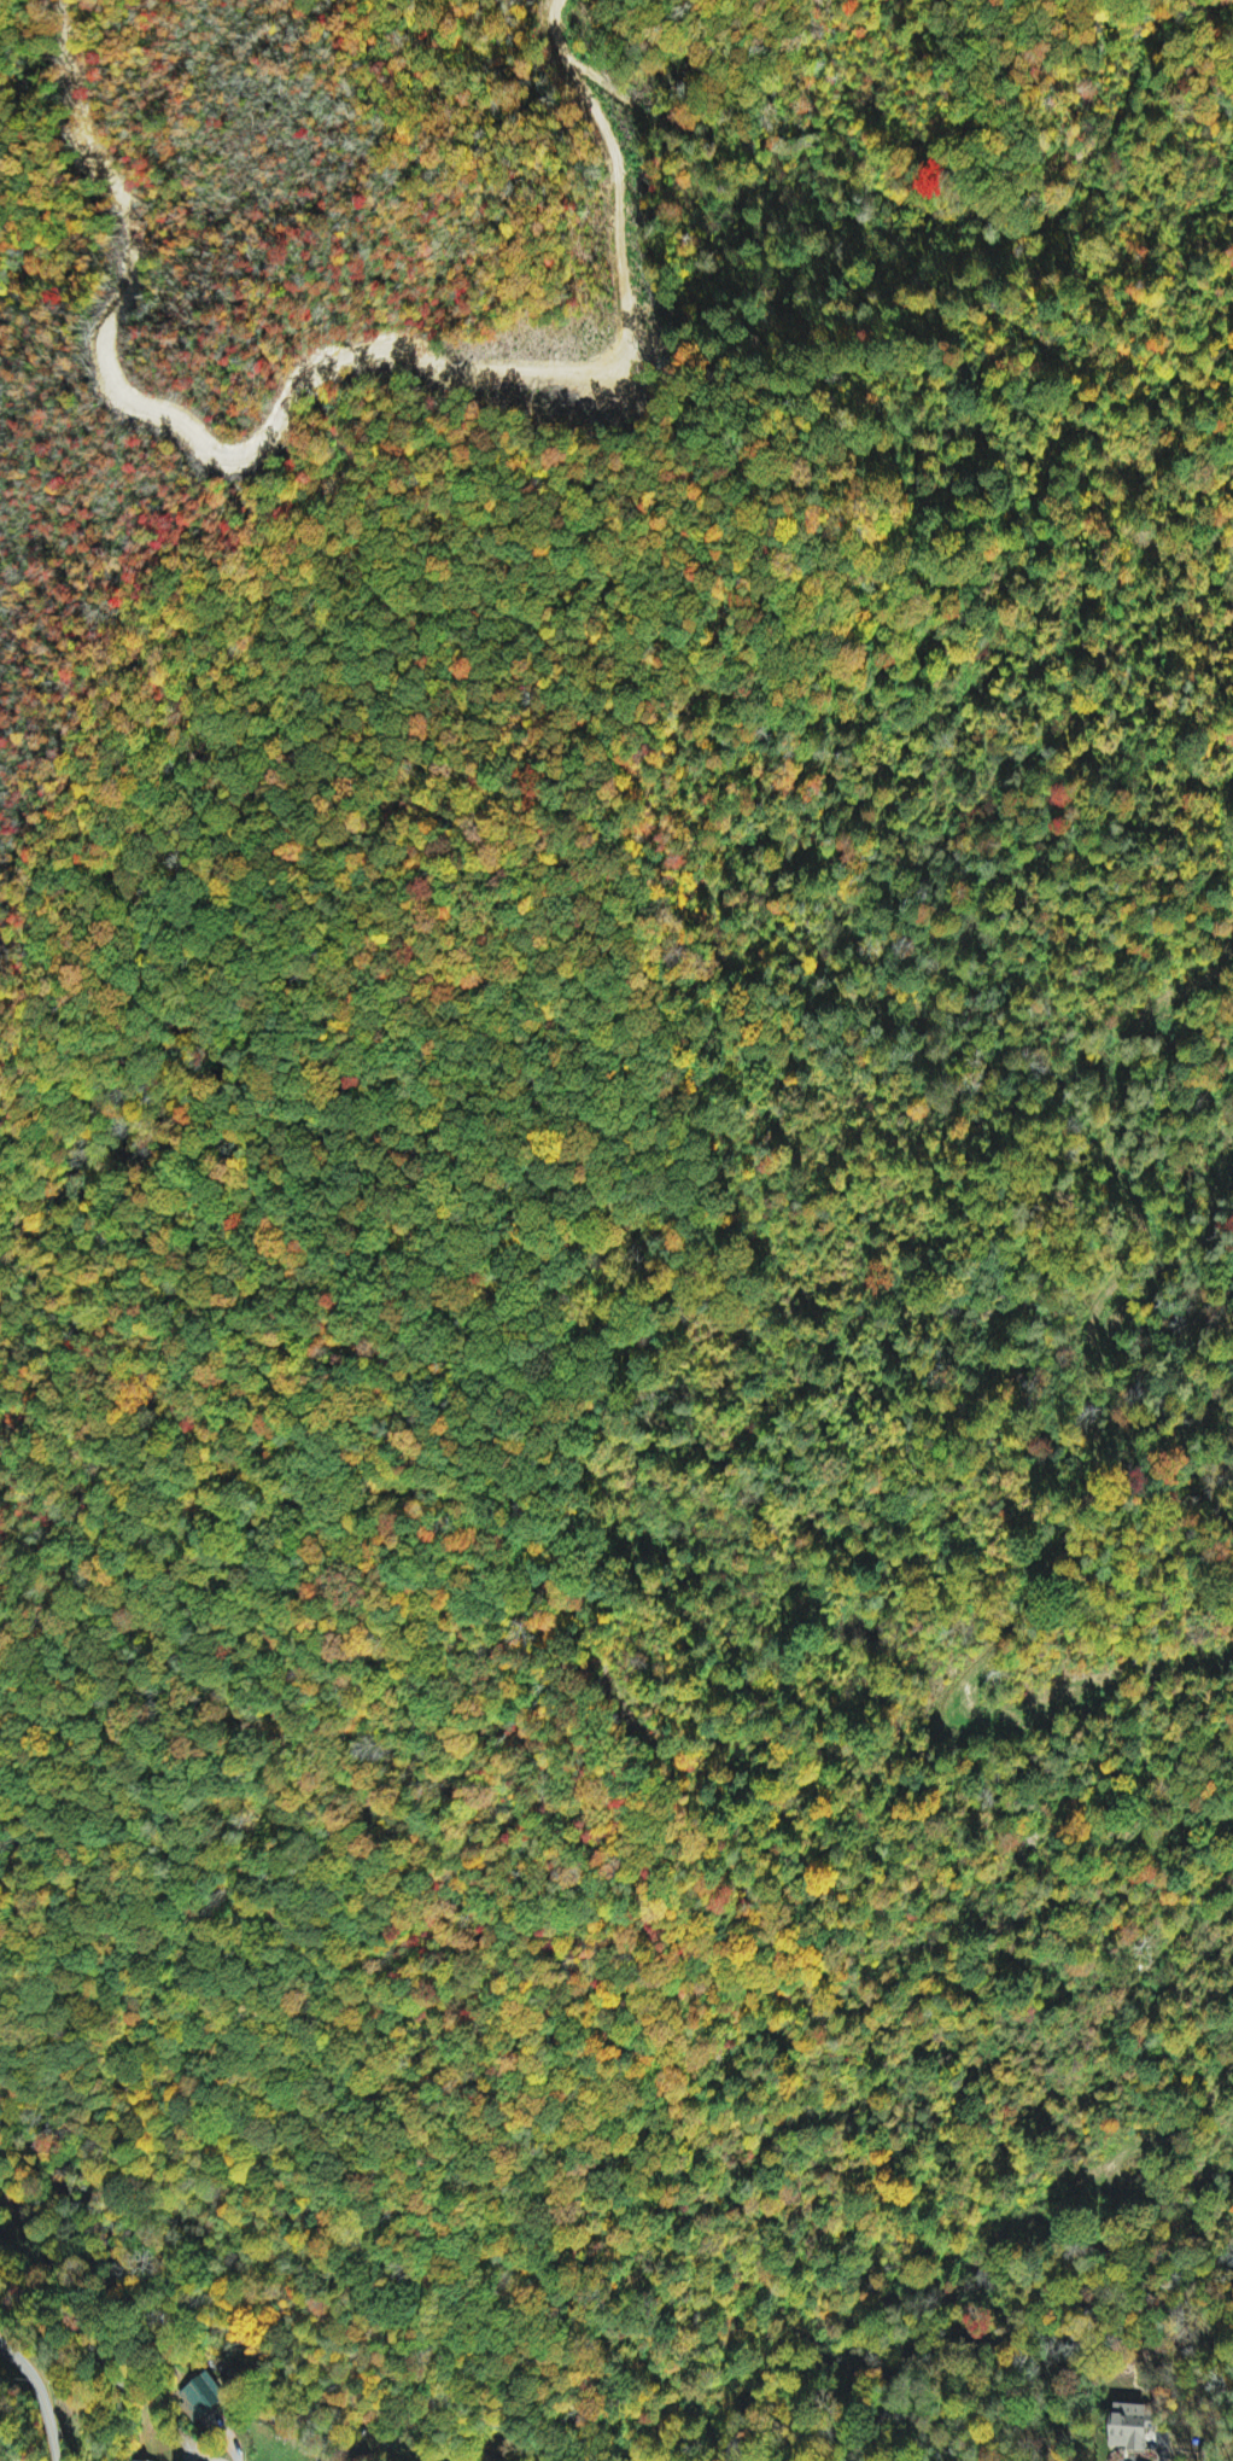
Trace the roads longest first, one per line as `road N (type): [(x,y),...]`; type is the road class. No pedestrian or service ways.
road 1 (residential): [(61,2460),(28,2346),(0,2294)]

